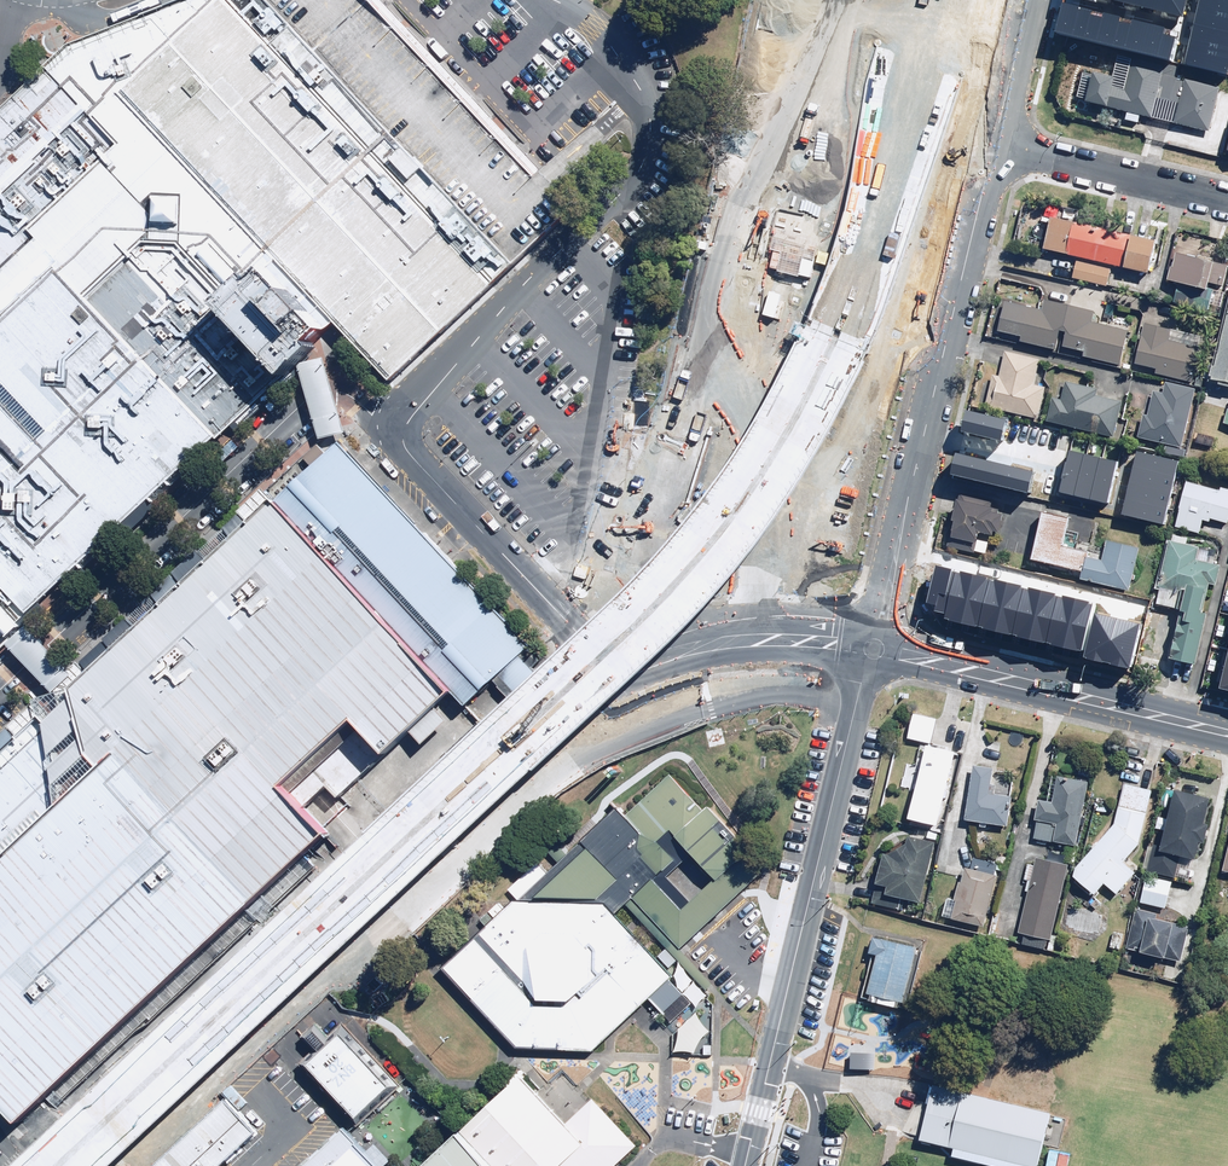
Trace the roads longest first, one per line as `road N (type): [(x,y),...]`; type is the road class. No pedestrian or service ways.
road 1 (primary): [(46,1165),(612,626),(744,464),(833,295),(863,213),(910,0)]
road 2 (primary): [(952,0),(866,312),(792,460),(753,515),(650,639),(97,1165)]
road 3 (residential): [(876,646),(745,1165)]
road 4 (residential): [(993,147),(909,506),(863,568)]
road 5 (tertiary): [(876,646),(1227,732)]
road 6 (unclassified): [(616,667),(748,641),(876,646)]
road 7 (residential): [(993,147),(1227,201)]
road 8 (residential): [(1029,0),(993,147)]

